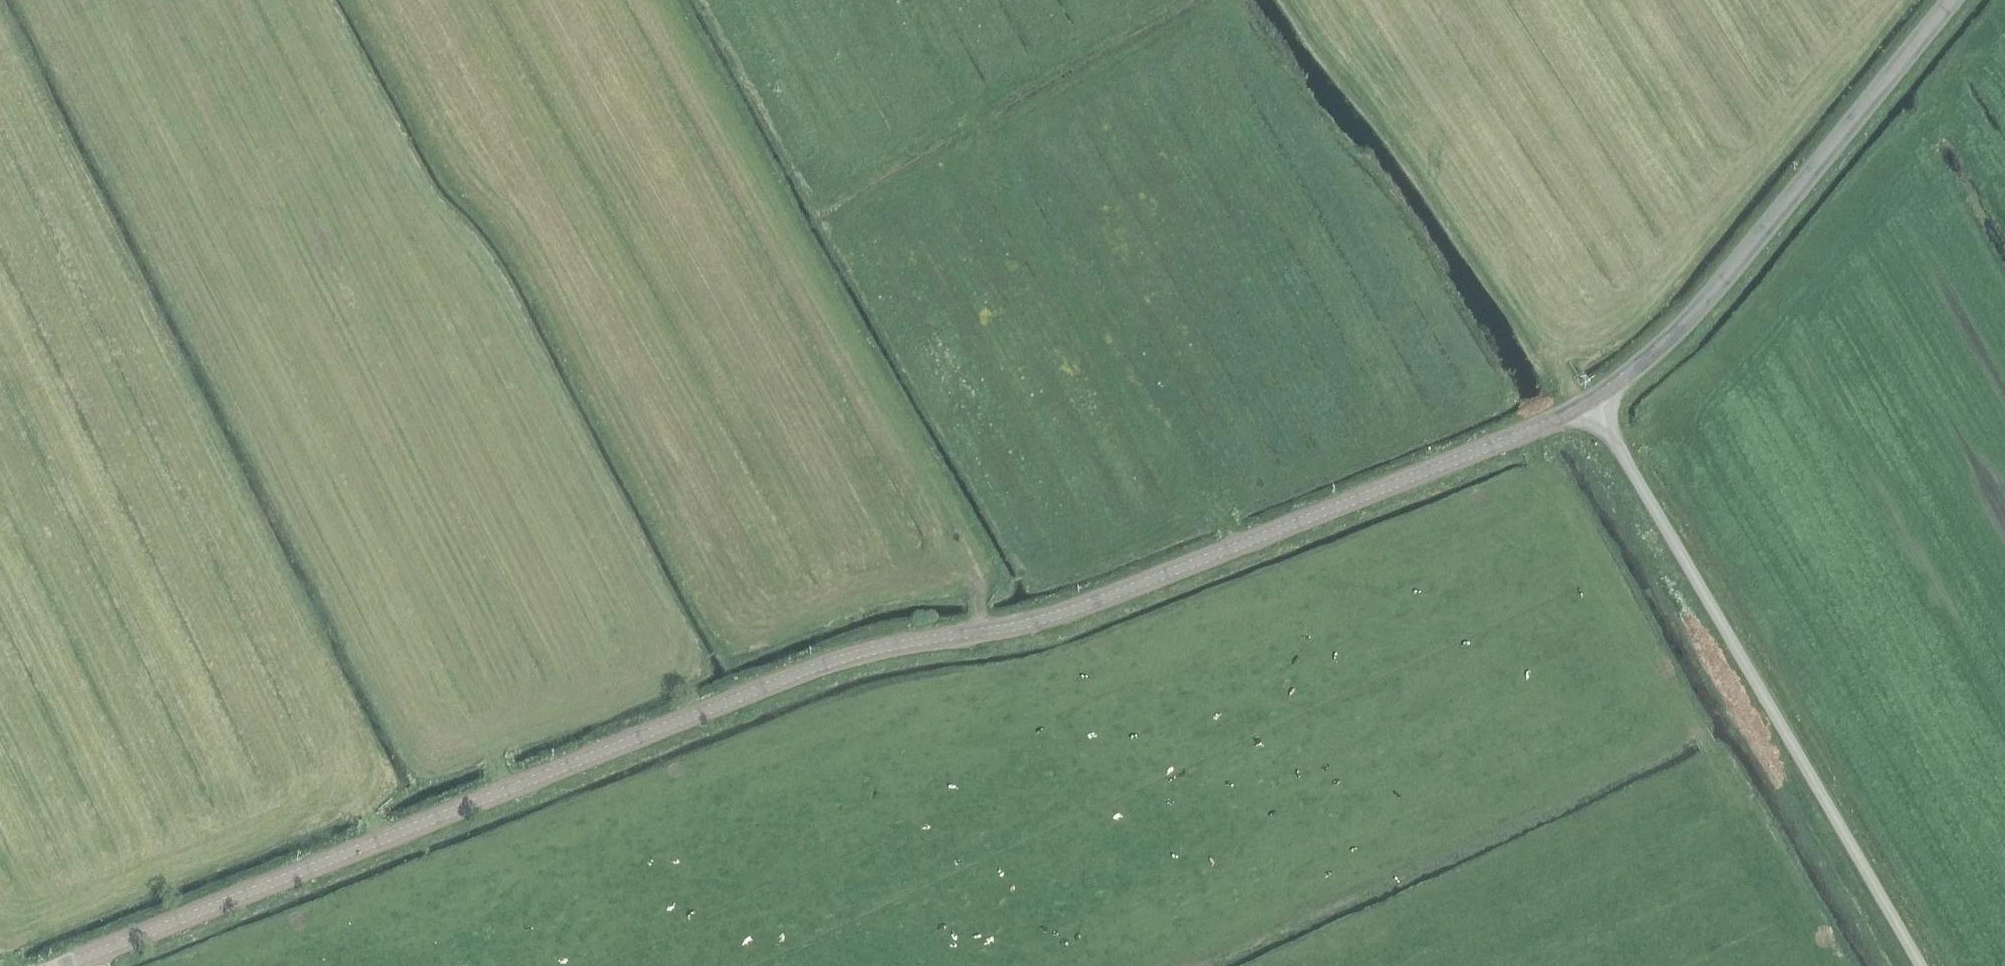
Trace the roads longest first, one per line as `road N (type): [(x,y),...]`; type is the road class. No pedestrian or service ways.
road 1 (tertiary): [(64,965),(832,663),(1032,622),(1119,594),(1591,399)]
road 2 (unclassified): [(1922,965),(1591,399)]
road 3 (tertiary): [(1591,399),(1693,315),(1951,0)]

